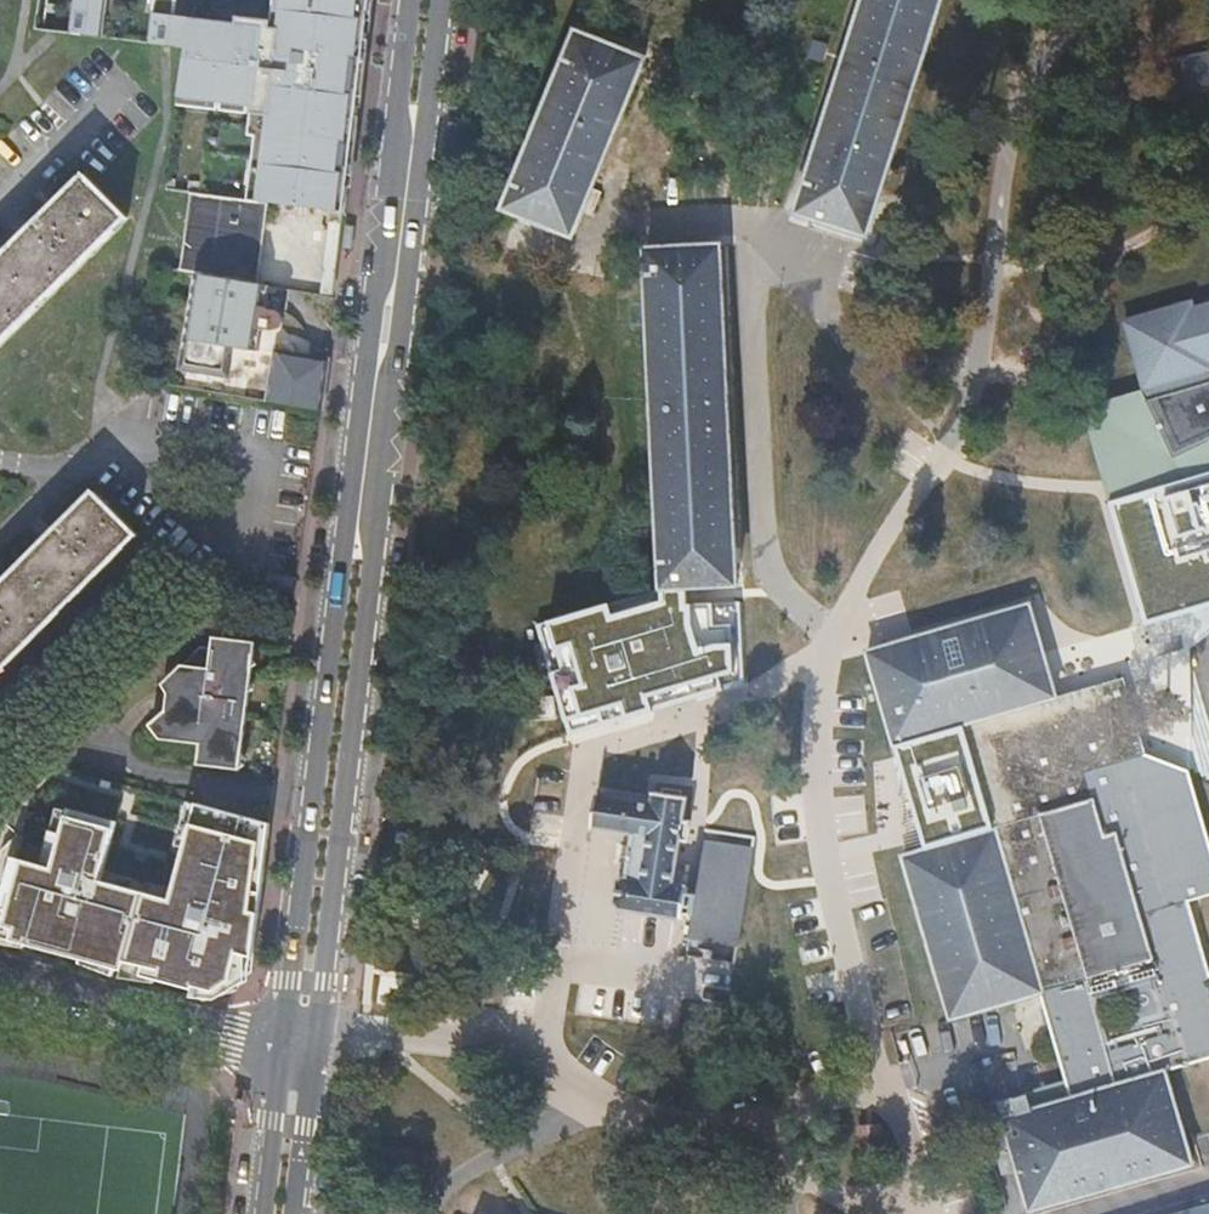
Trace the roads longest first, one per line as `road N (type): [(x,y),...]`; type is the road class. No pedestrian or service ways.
road 1 (secondary): [(305,1038),(432,0)]
road 2 (residential): [(0,978),(236,1032),(305,1038)]
road 3 (secondary): [(305,1038),(284,1213)]

